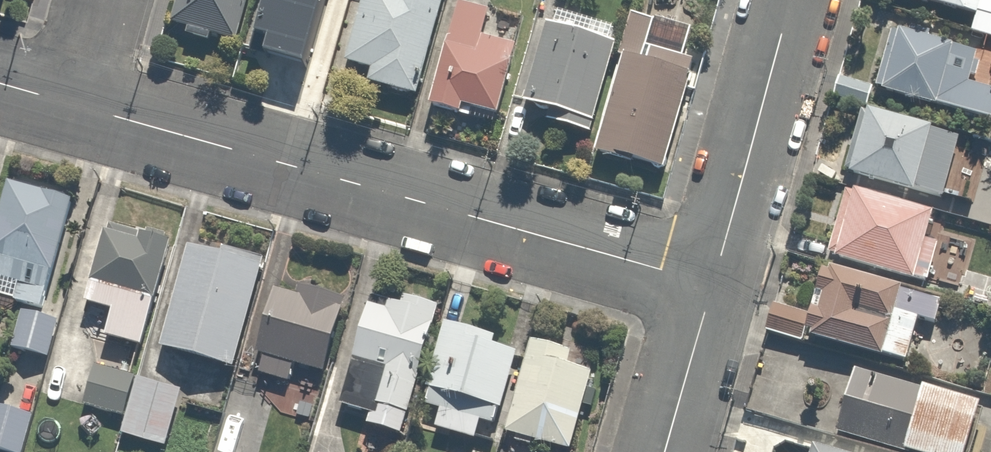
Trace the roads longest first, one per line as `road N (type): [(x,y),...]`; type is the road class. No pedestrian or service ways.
road 1 (residential): [(712,284),(77,103)]
road 2 (residential): [(784,0),(712,284)]
road 3 (residential): [(712,284),(664,451)]

